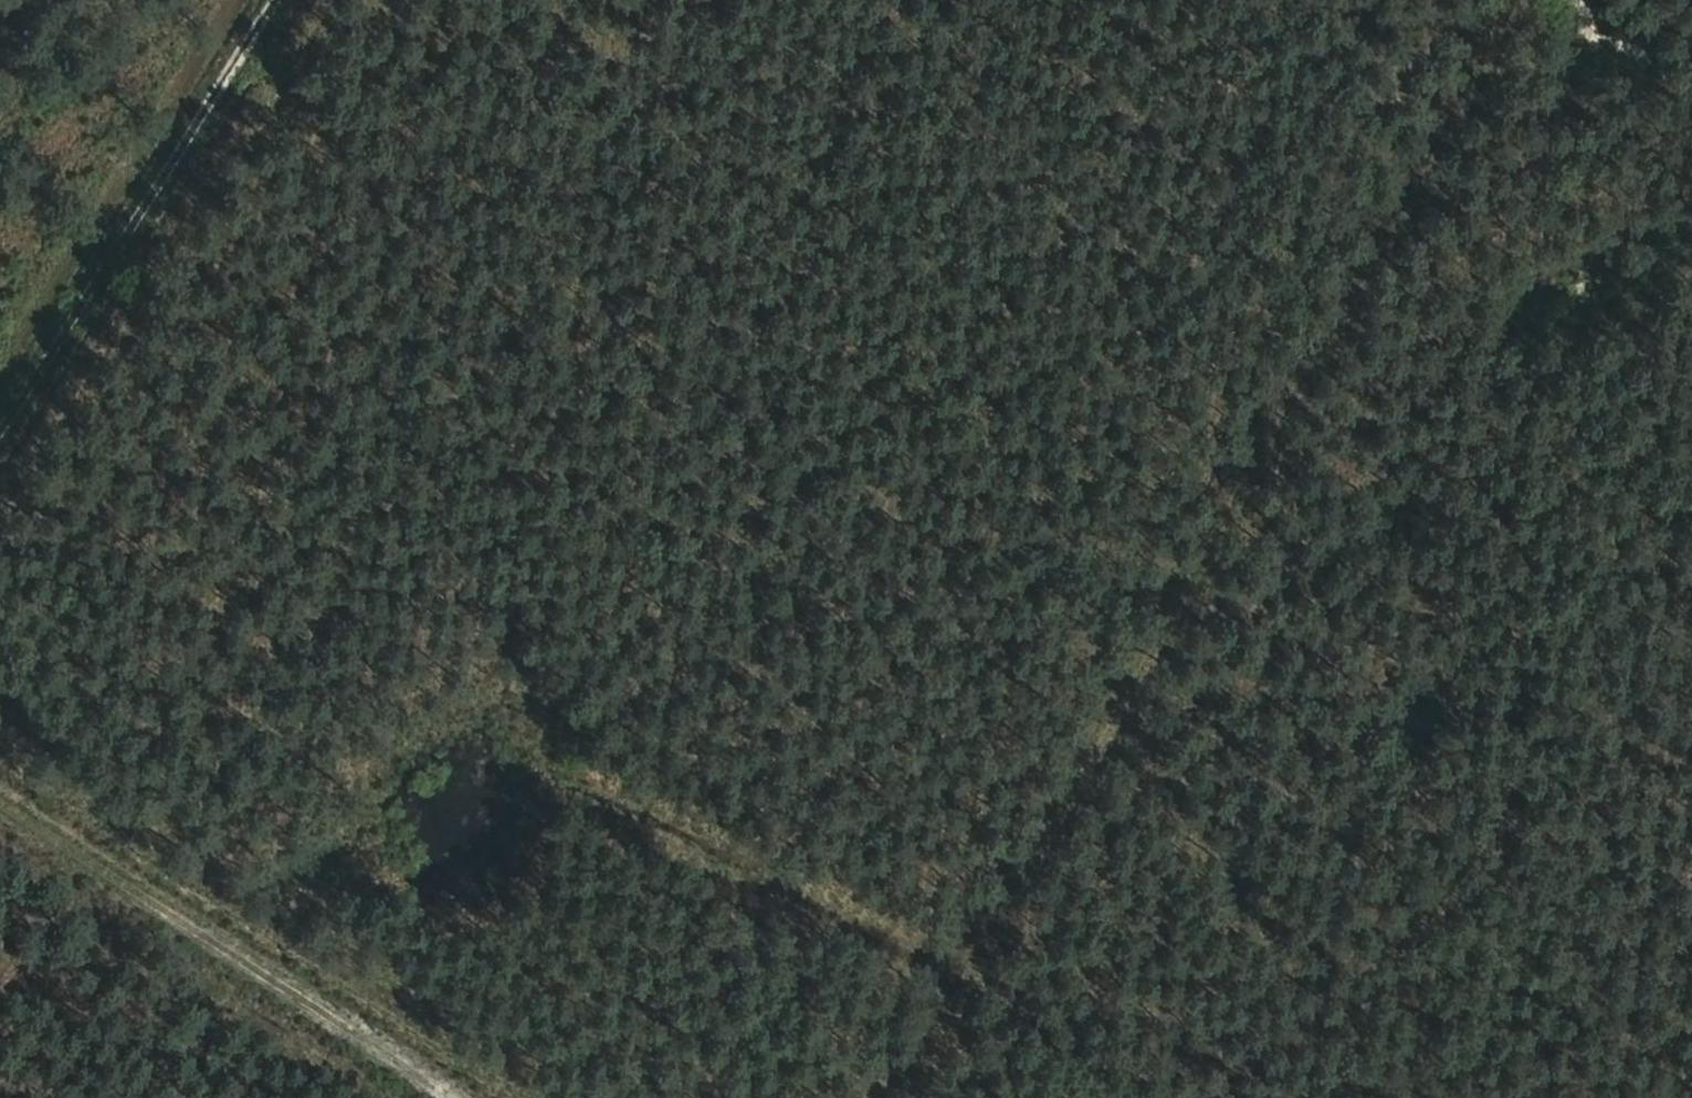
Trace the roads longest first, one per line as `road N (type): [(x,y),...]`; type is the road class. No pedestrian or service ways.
road 1 (track): [(0,767),(171,883),(529,1097)]
road 2 (track): [(0,406),(261,0)]

